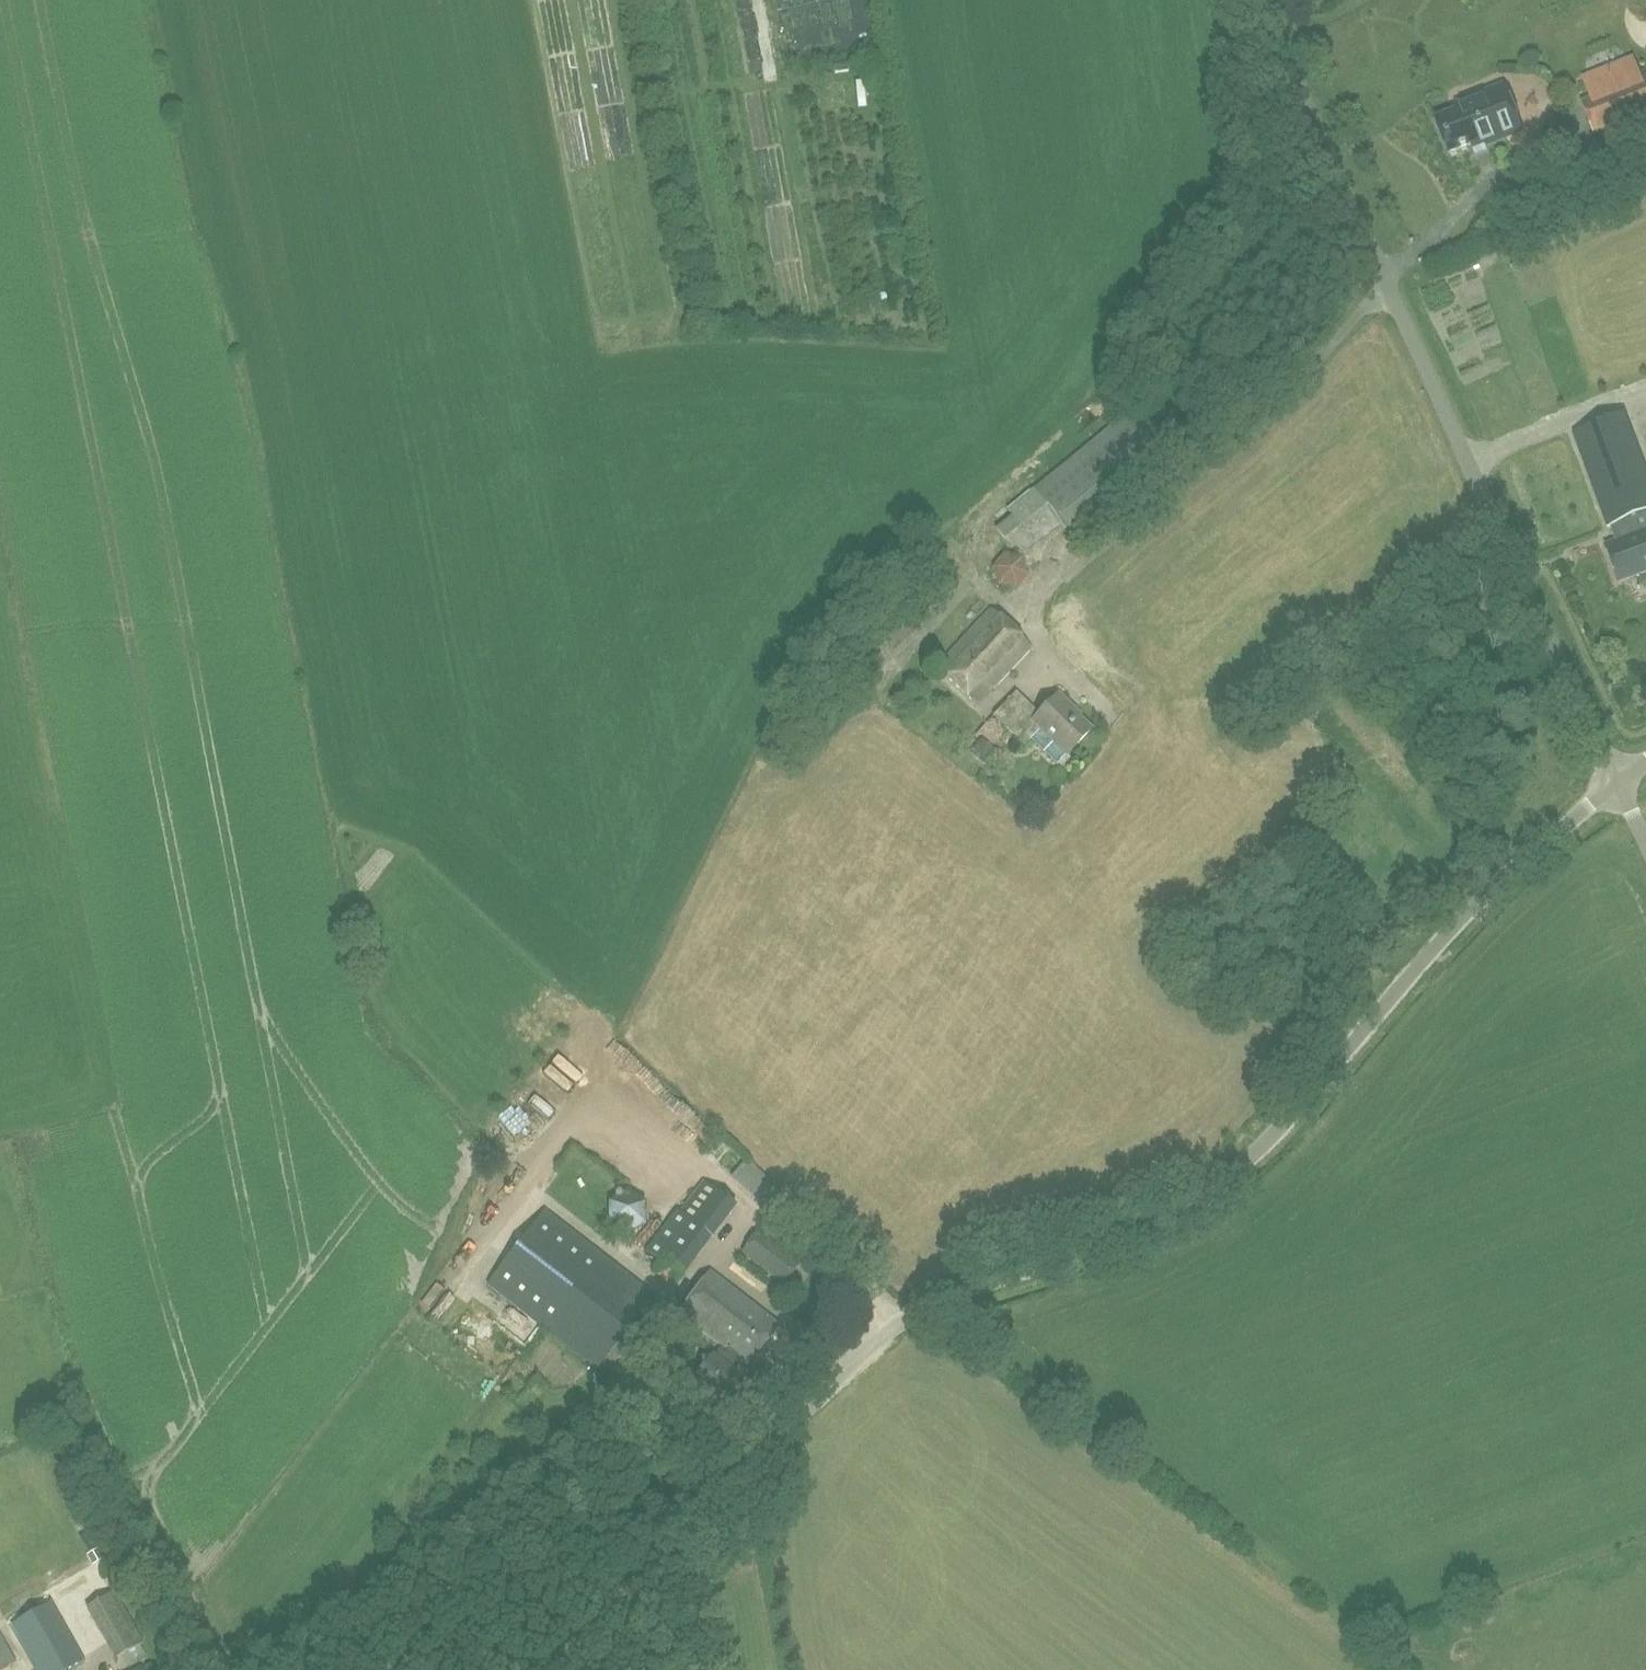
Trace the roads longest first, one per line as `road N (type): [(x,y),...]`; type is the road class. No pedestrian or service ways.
road 1 (unclassified): [(561,1669),(871,1347),(1210,1195),(1342,1064),(1458,916),(1619,781)]
road 2 (unclassified): [(1619,781),(1336,187),(1272,0)]

